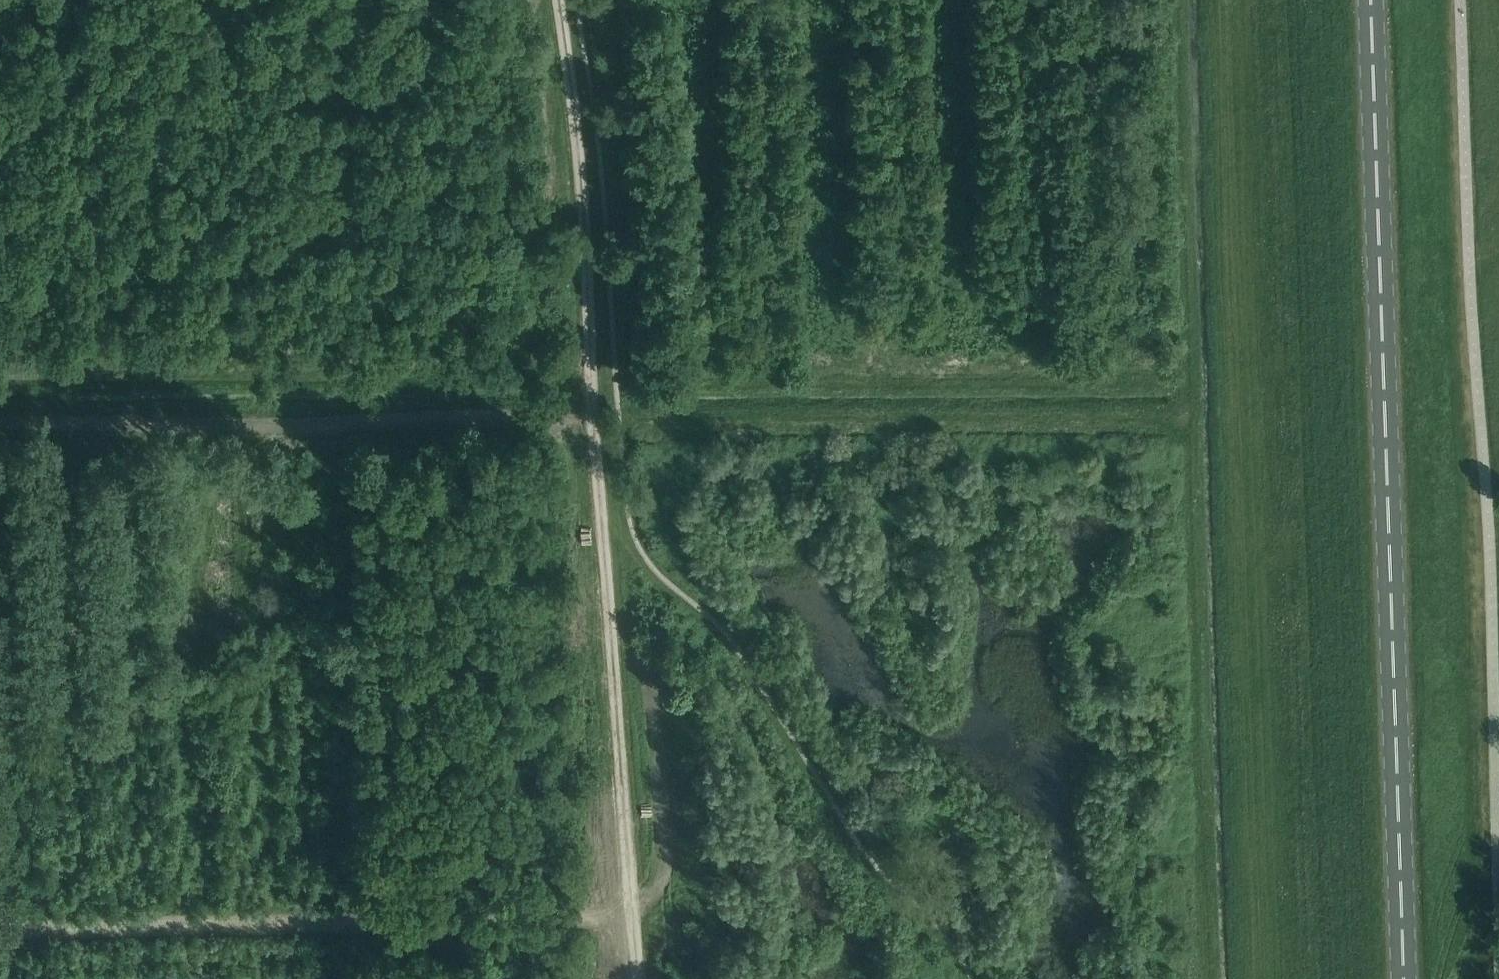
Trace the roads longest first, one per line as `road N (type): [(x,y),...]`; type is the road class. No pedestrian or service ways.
road 1 (track): [(559,0),(581,182),(637,978)]
road 2 (primary): [(1403,978),(1371,0)]
road 3 (track): [(631,915),(0,925)]

